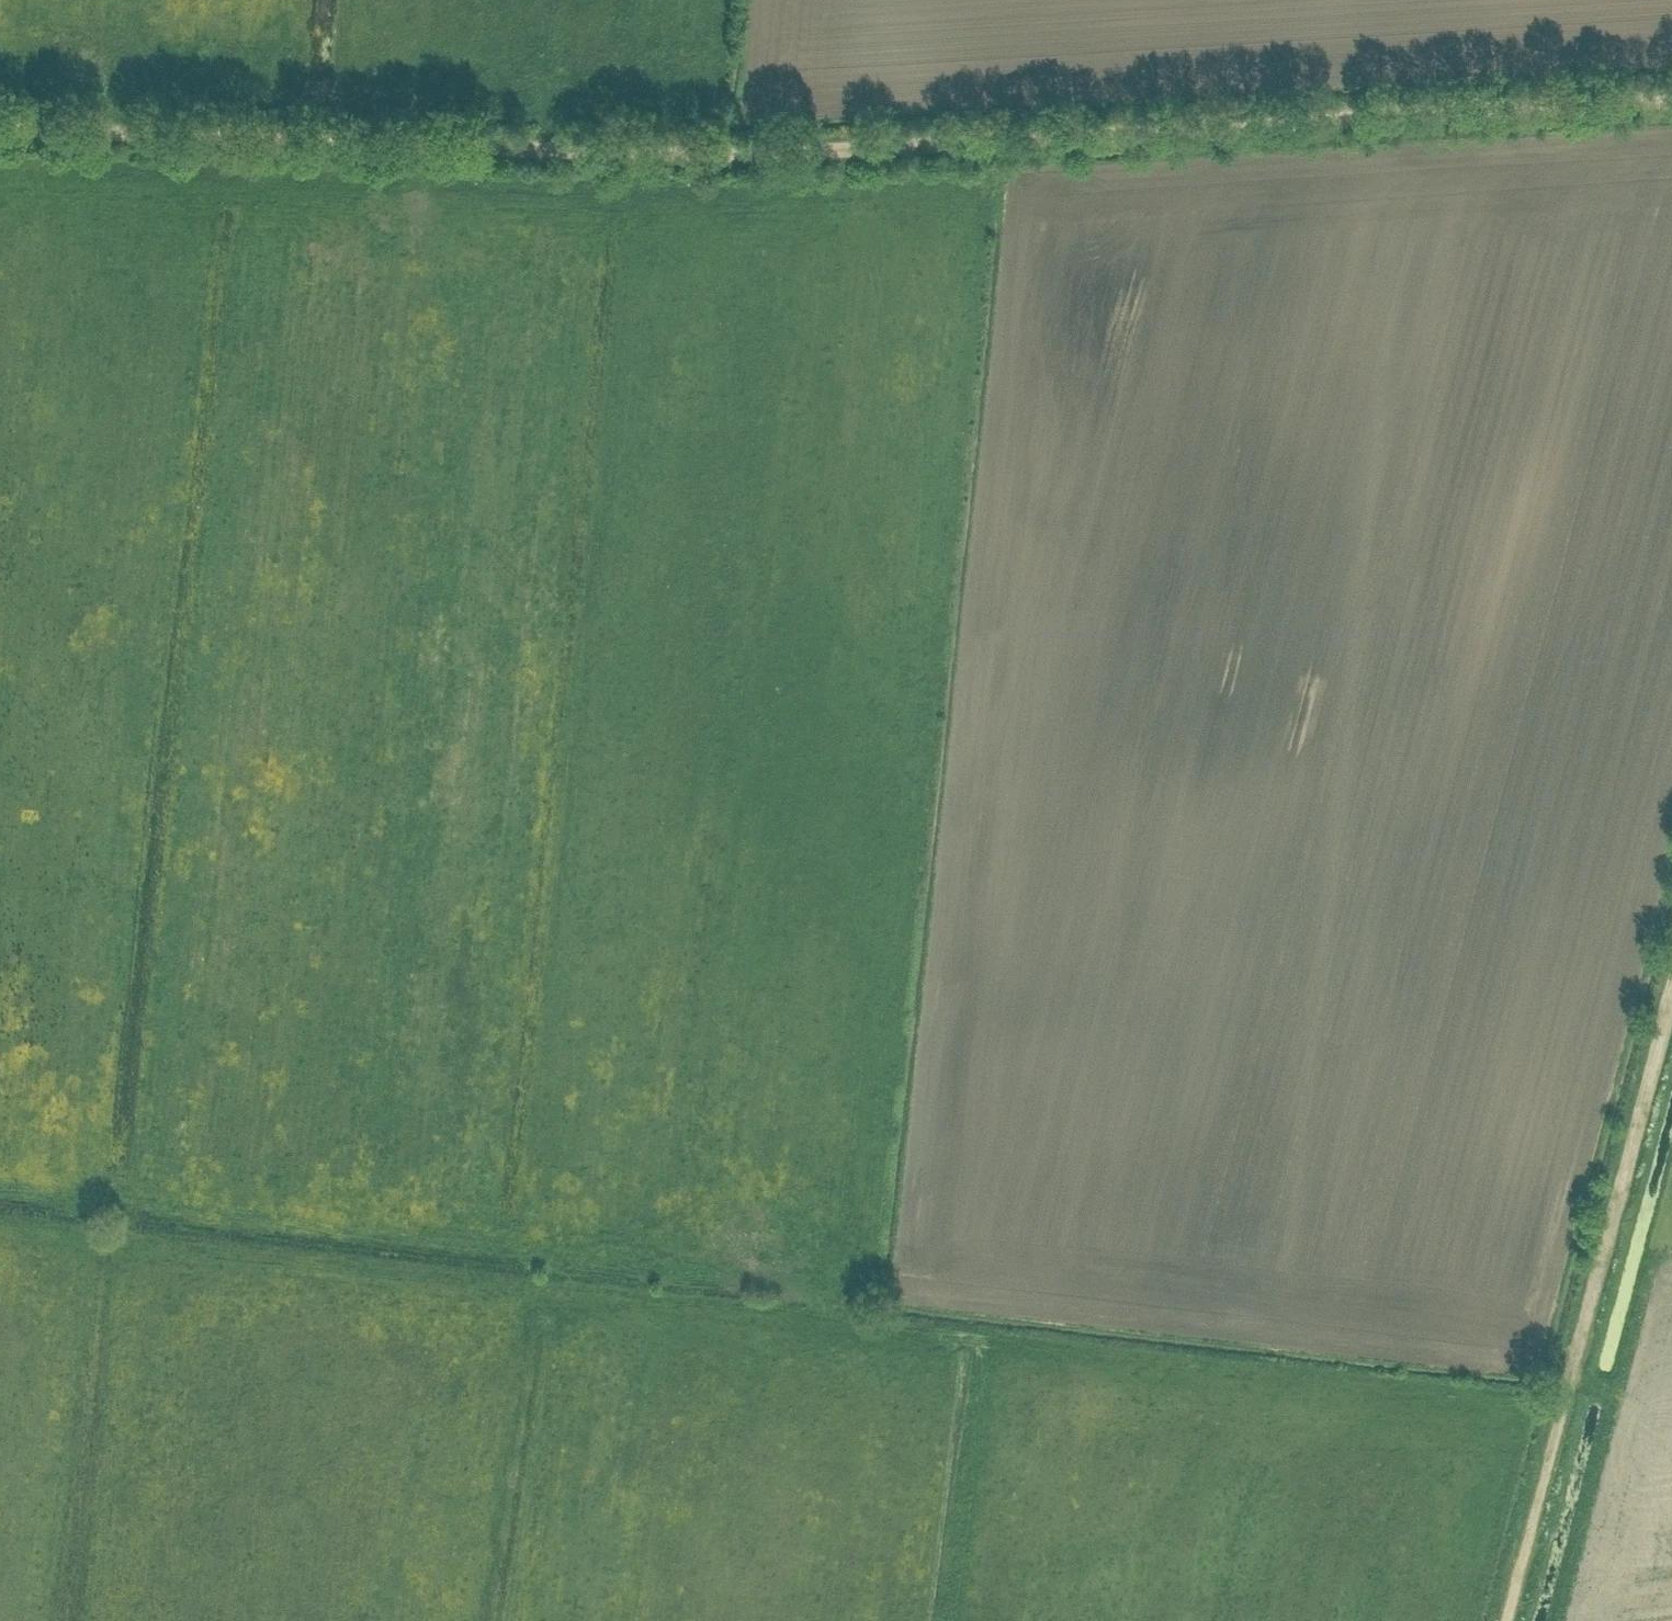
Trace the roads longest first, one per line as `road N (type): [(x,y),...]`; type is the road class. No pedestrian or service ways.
road 1 (track): [(0,125),(781,147),(1671,95)]
road 2 (track): [(1671,953),(1498,1620)]

